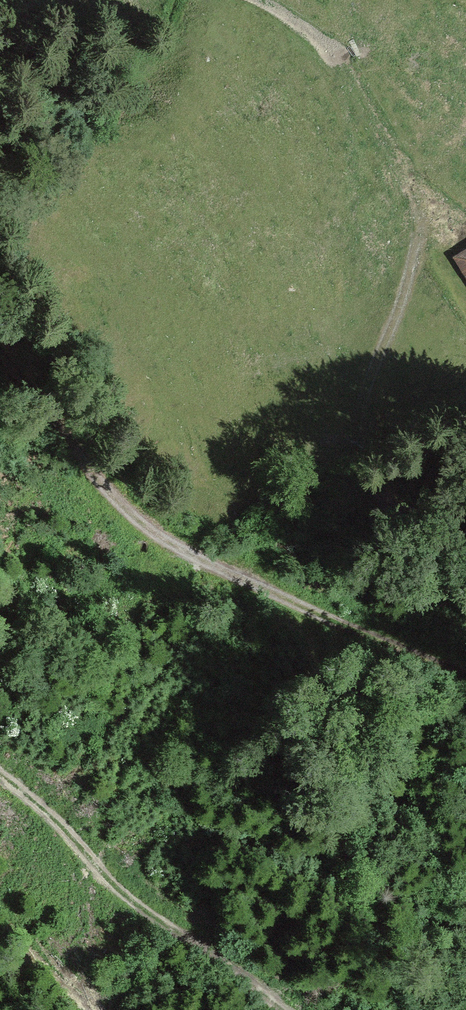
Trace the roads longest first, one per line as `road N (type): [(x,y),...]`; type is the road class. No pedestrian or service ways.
road 1 (track): [(0,358),(147,532),(465,678)]
road 2 (track): [(465,601),(362,472),(355,452),(360,399),(399,313),(420,232),(412,184)]
road 3 (track): [(291,1009),(146,910),(50,812),(0,776)]

